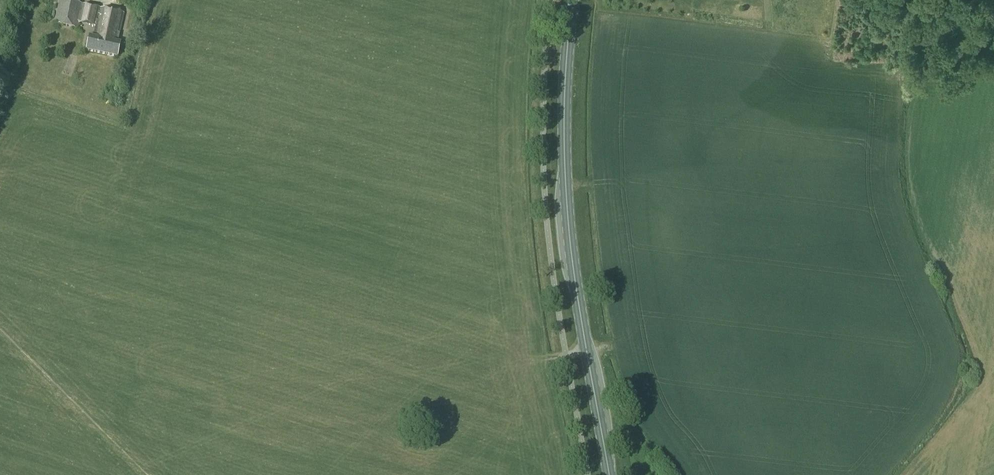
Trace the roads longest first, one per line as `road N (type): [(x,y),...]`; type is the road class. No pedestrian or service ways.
road 1 (primary): [(607,474),(567,230),(563,128),(572,0)]

